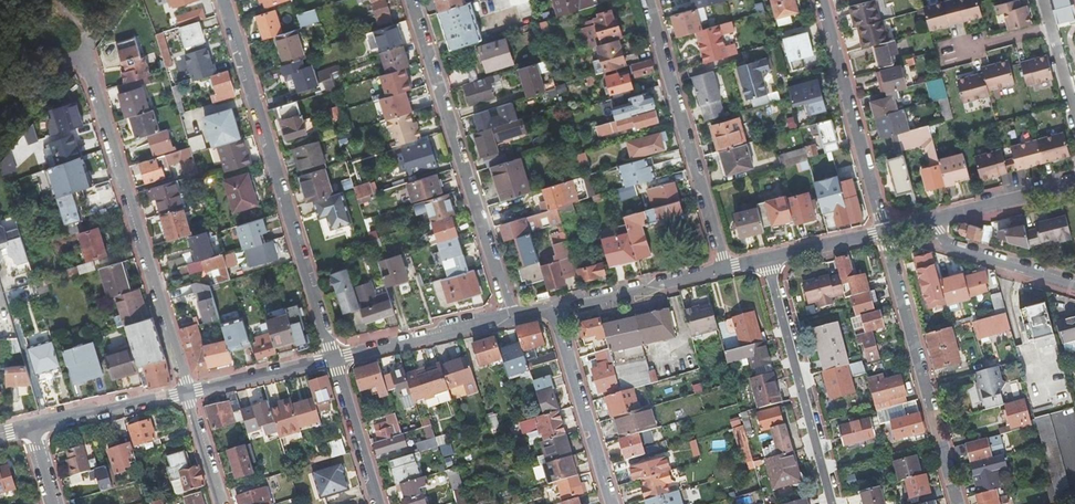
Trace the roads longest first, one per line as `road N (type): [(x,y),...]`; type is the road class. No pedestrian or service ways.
road 1 (residential): [(333,359),(219,0)]
road 2 (residential): [(187,392),(86,52)]
road 3 (residential): [(408,0),(509,317)]
road 4 (residential): [(953,503),(878,230)]
road 5 (residential): [(721,267),(645,0)]
road 6 (residential): [(762,257),(834,503)]
road 7 (residential): [(816,0),(878,230)]
road 8 (residential): [(550,308),(608,503)]
road 9 (residential): [(333,359),(509,317)]
road 10 (residential): [(550,308),(721,267)]
road 11 (residential): [(1074,285),(947,248),(922,221)]
road 12 (residential): [(32,426),(187,392)]
road 13 (residential): [(922,221),(1074,182)]
road 14 (residential): [(376,503),(333,359)]
road 15 (residential): [(187,392),(333,359)]

